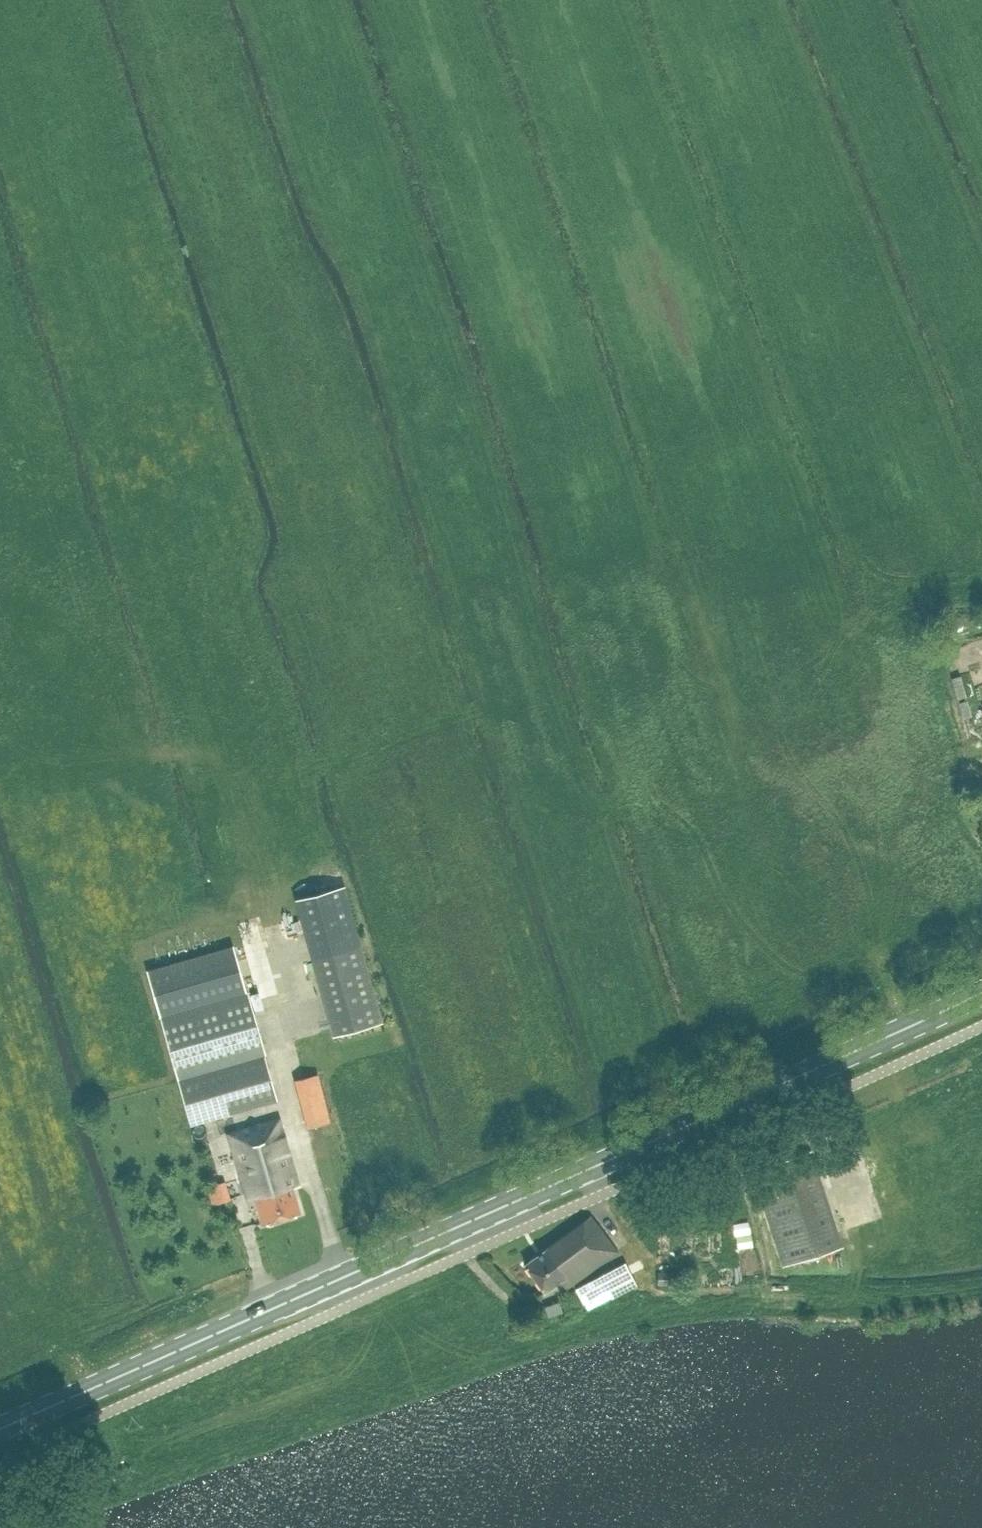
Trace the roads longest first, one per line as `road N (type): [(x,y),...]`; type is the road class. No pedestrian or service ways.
road 1 (primary): [(0,1427),(981,991)]

